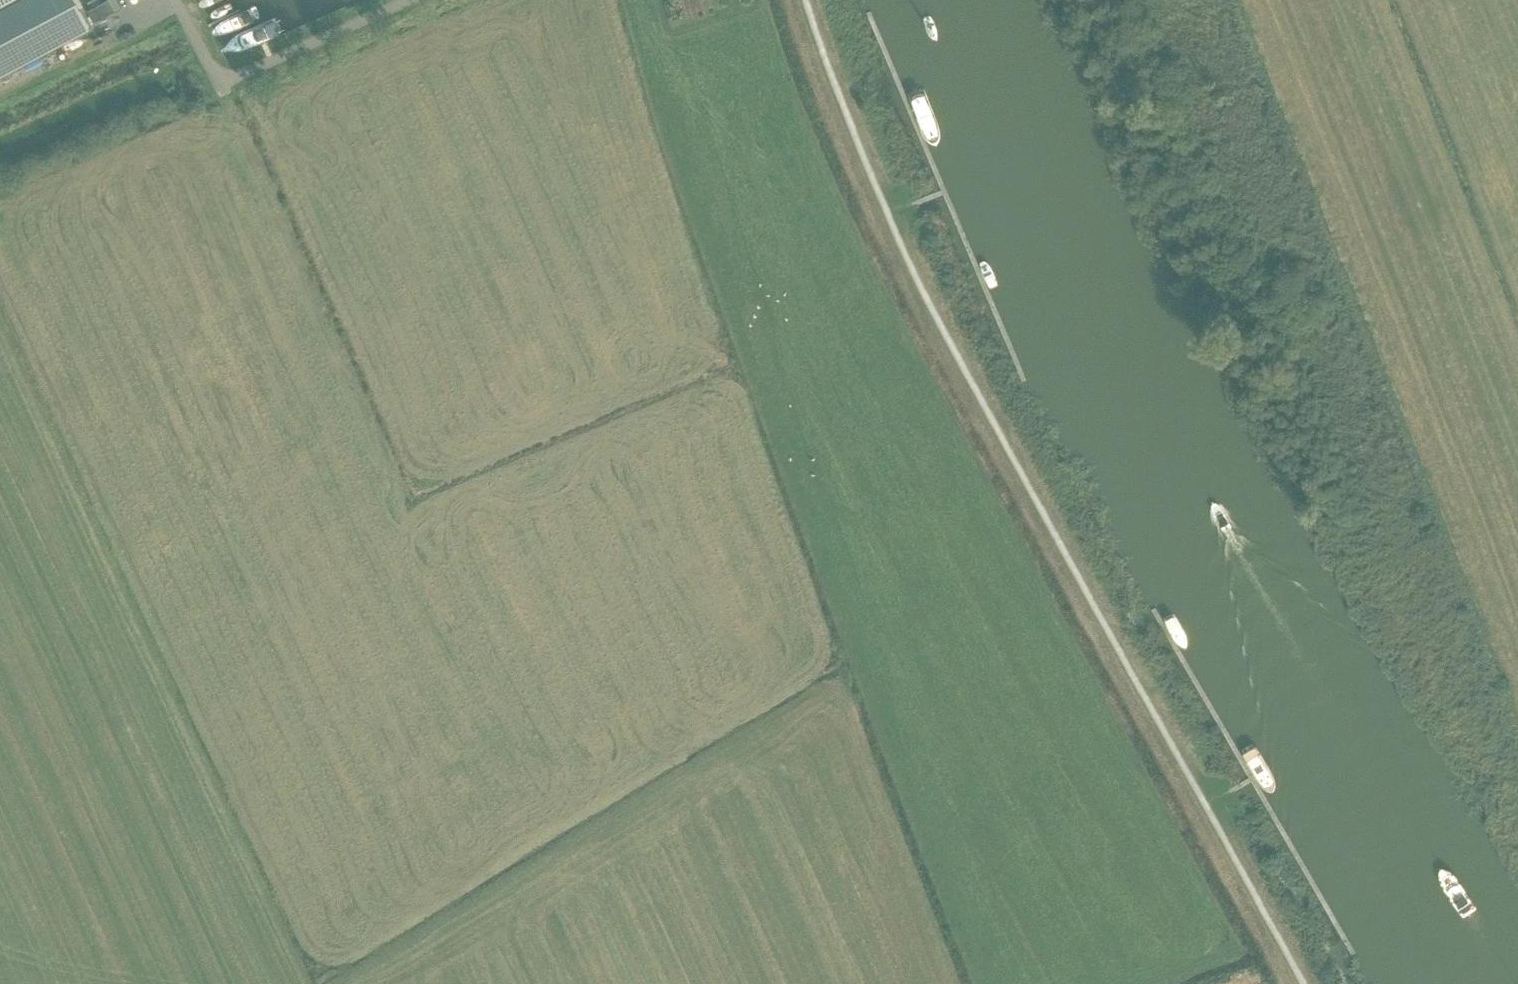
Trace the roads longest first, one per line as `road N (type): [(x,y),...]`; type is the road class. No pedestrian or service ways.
road 1 (unclassified): [(176,0),(216,74),(238,78),(415,0)]

